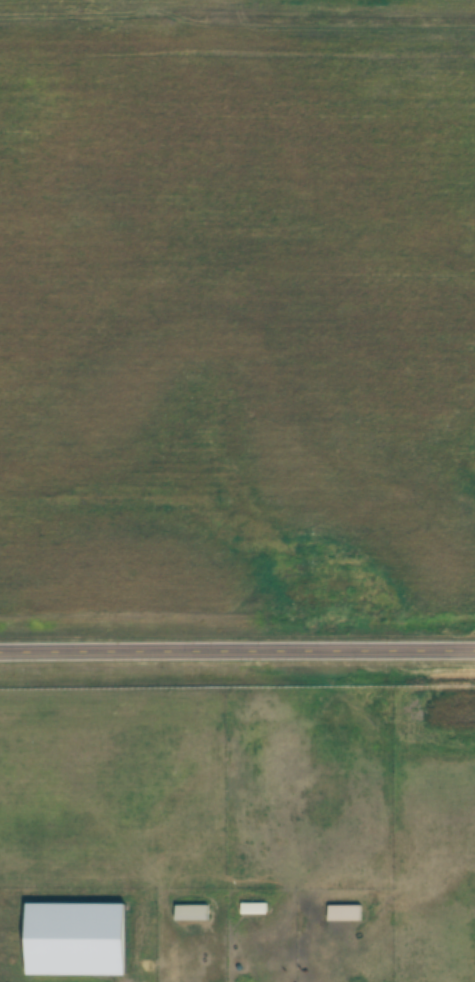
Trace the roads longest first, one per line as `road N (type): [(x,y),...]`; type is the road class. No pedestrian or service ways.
road 1 (tertiary): [(474,651),(0,653)]
road 2 (residential): [(0,23),(474,22)]

